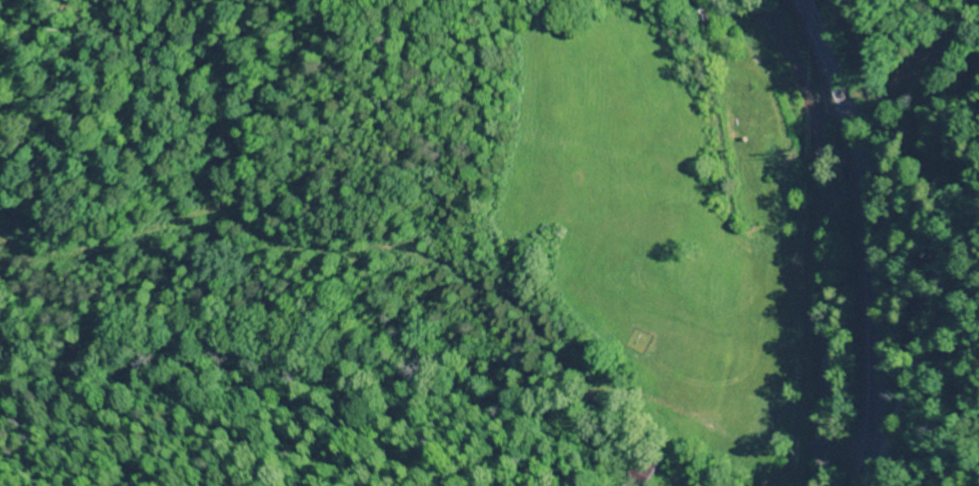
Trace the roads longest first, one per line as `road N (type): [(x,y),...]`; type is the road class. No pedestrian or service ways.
road 1 (secondary): [(866,485),(879,374),(867,178),(849,111),(798,0)]

